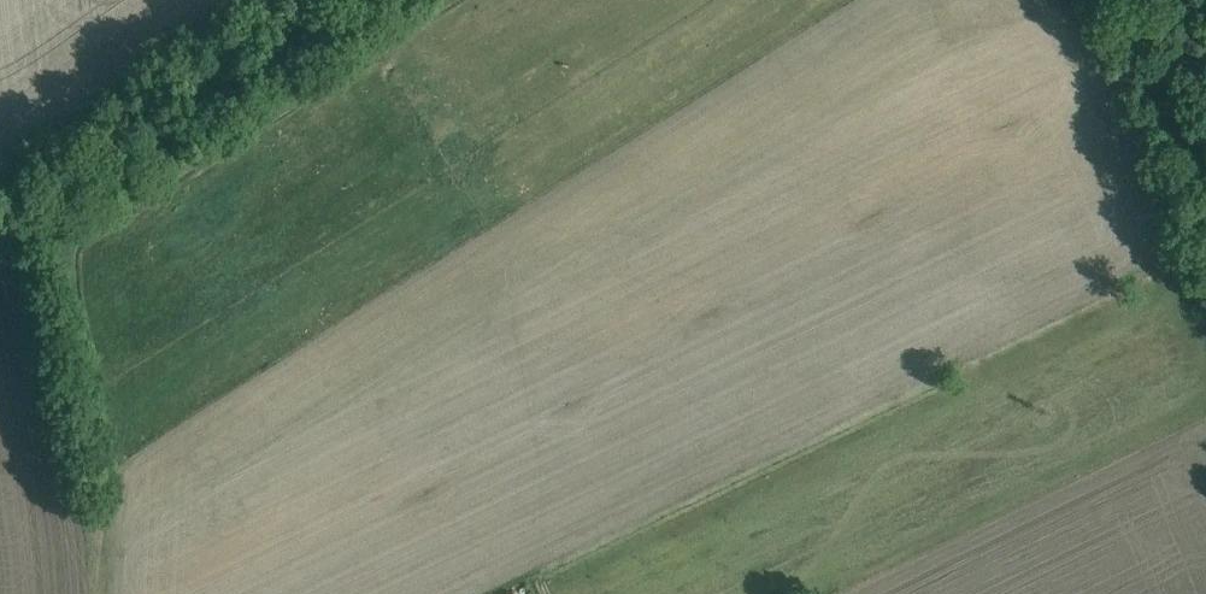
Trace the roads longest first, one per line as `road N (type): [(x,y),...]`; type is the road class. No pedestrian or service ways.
road 1 (track): [(89,593),(73,415),(0,207)]
road 2 (track): [(0,160),(256,0)]

